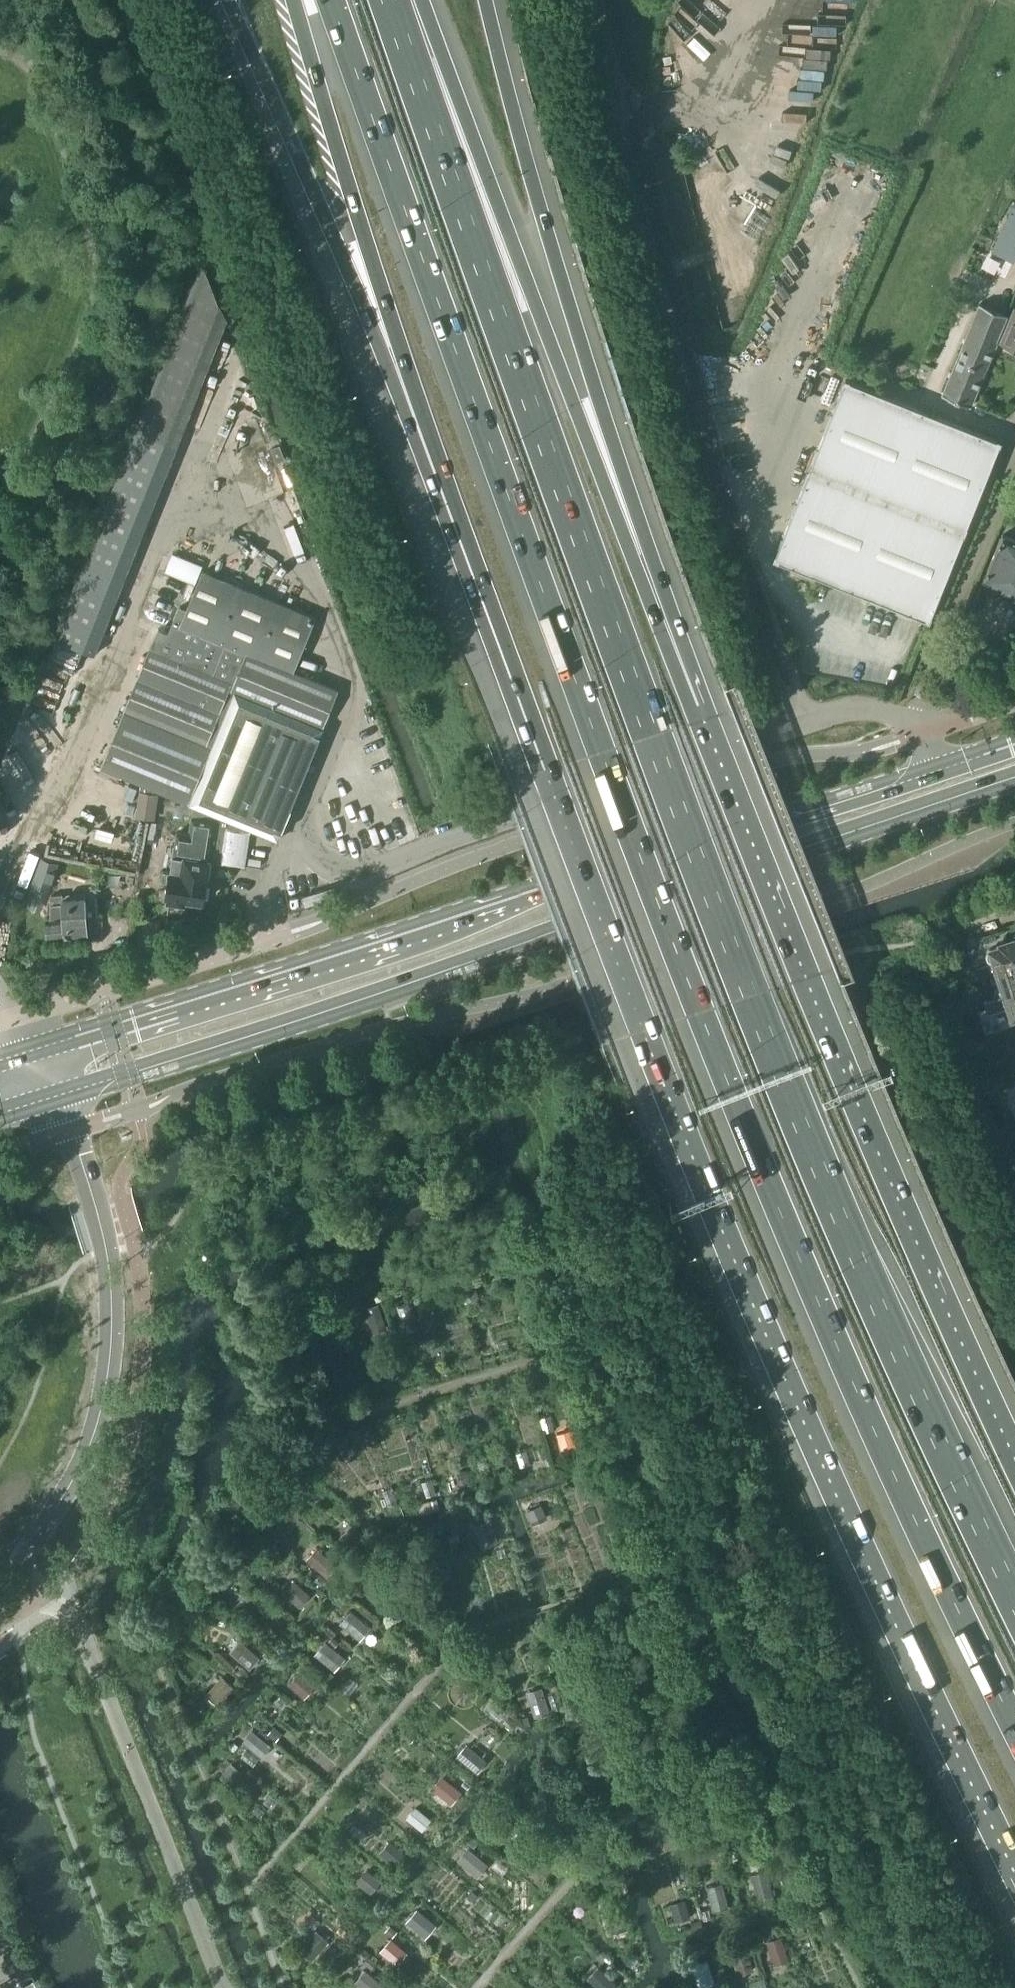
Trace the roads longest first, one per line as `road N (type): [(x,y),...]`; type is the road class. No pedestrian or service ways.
road 1 (motorway): [(331,0),(699,1013),(952,1614),(1014,1733)]
road 2 (motorway): [(1014,1591),(915,1385),(751,996),(390,0)]
road 3 (motorway): [(451,521),(643,1031),(1014,1869)]
road 4 (primary): [(50,1093),(310,1016),(1014,777)]
road 5 (primary): [(940,770),(539,890),(135,1025),(28,1052)]
road 6 (motorway): [(1014,1460),(908,1223),(702,717)]
road 7 (motorway): [(702,717),(504,221),(399,0)]
road 8 (motorway): [(702,717),(519,133),(486,0)]
road 9 (motorway): [(223,0),(337,245),(451,521)]
road 10 (motorway): [(298,0),(451,521)]
road 11 (unclassified): [(41,1594),(25,1559),(77,1476),(101,1416),(112,1349),(106,1248),(80,1154),(50,1093)]
road 12 (unclassified): [(41,1594),(79,1626),(222,1987)]
road 13 (unclassified): [(28,1052),(12,1019),(293,932)]

